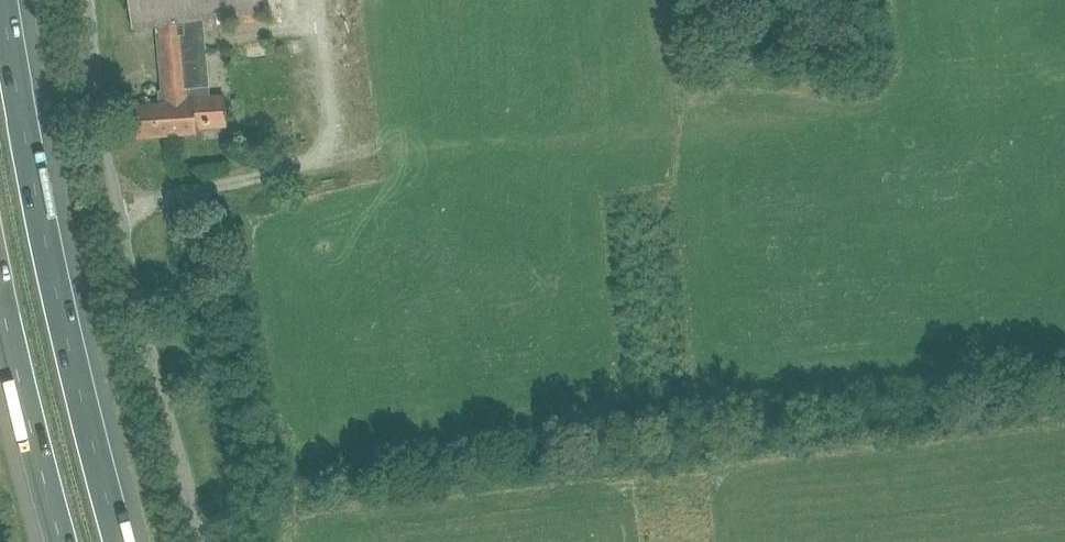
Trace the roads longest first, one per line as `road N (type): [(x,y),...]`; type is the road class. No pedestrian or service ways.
road 1 (motorway): [(120,541),(69,342),(3,0)]
road 2 (unclassified): [(207,541),(133,275),(98,0)]
road 3 (motorway): [(0,285),(61,541)]

